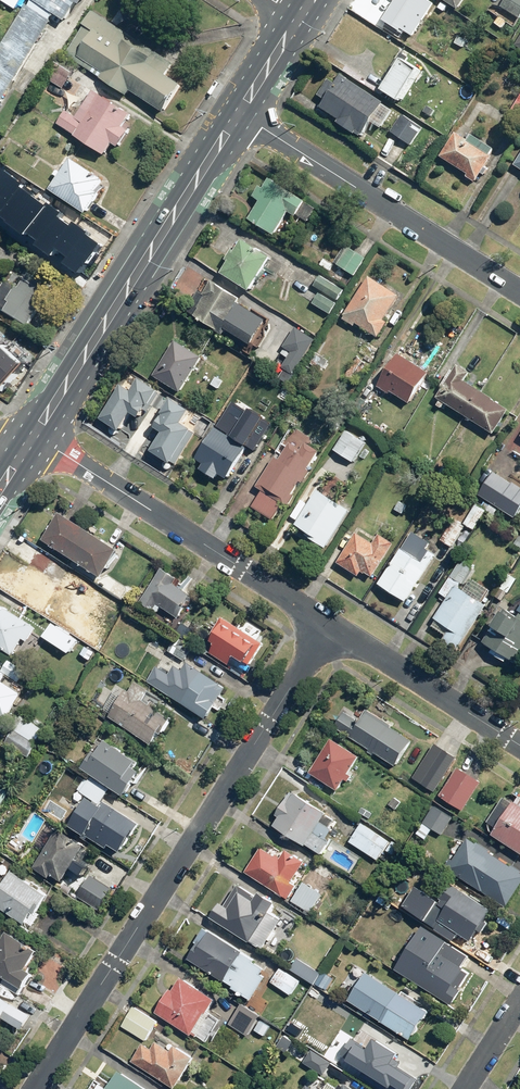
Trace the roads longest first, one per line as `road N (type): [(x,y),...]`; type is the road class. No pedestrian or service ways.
road 1 (residential): [(330,625),(36,1088)]
road 2 (primary): [(240,113),(27,445)]
road 3 (residential): [(330,625),(59,451),(27,445)]
road 4 (residential): [(519,290),(240,113)]
road 5 (residential): [(519,746),(330,625)]

